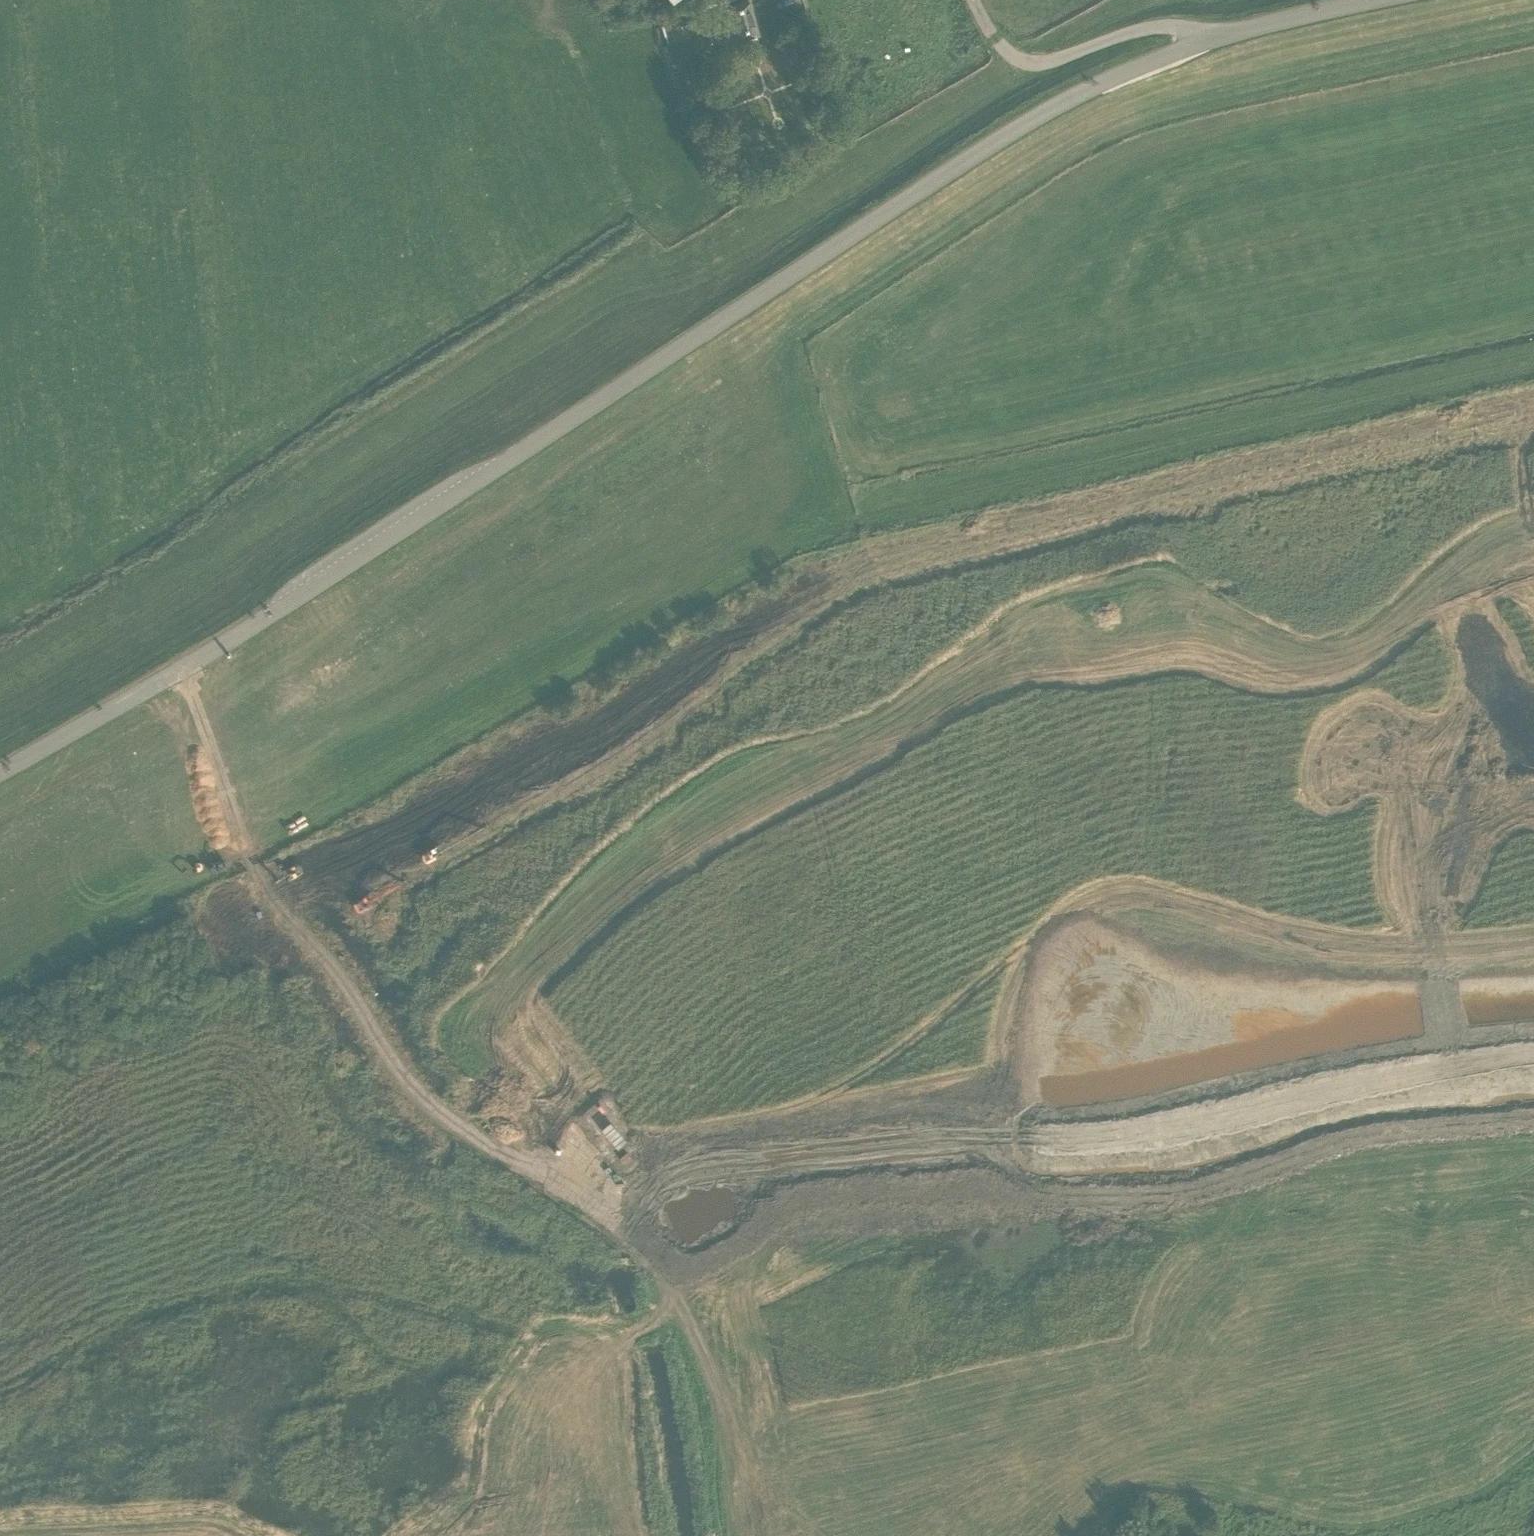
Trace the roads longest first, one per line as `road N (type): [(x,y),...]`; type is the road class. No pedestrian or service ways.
road 1 (tertiary): [(0,772),(256,623),(1063,102),(1210,38),(1370,0)]
road 2 (track): [(618,1218),(467,1130),(395,1062),(260,842),(176,672)]

